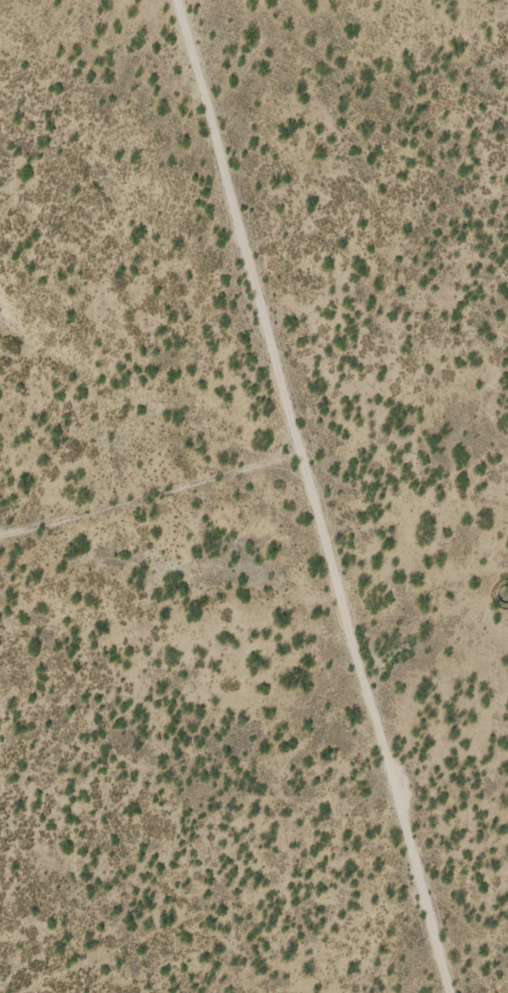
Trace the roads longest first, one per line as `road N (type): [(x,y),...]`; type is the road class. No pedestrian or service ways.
road 1 (track): [(456,992),(301,451),(190,0)]
road 2 (track): [(301,451),(0,535)]

